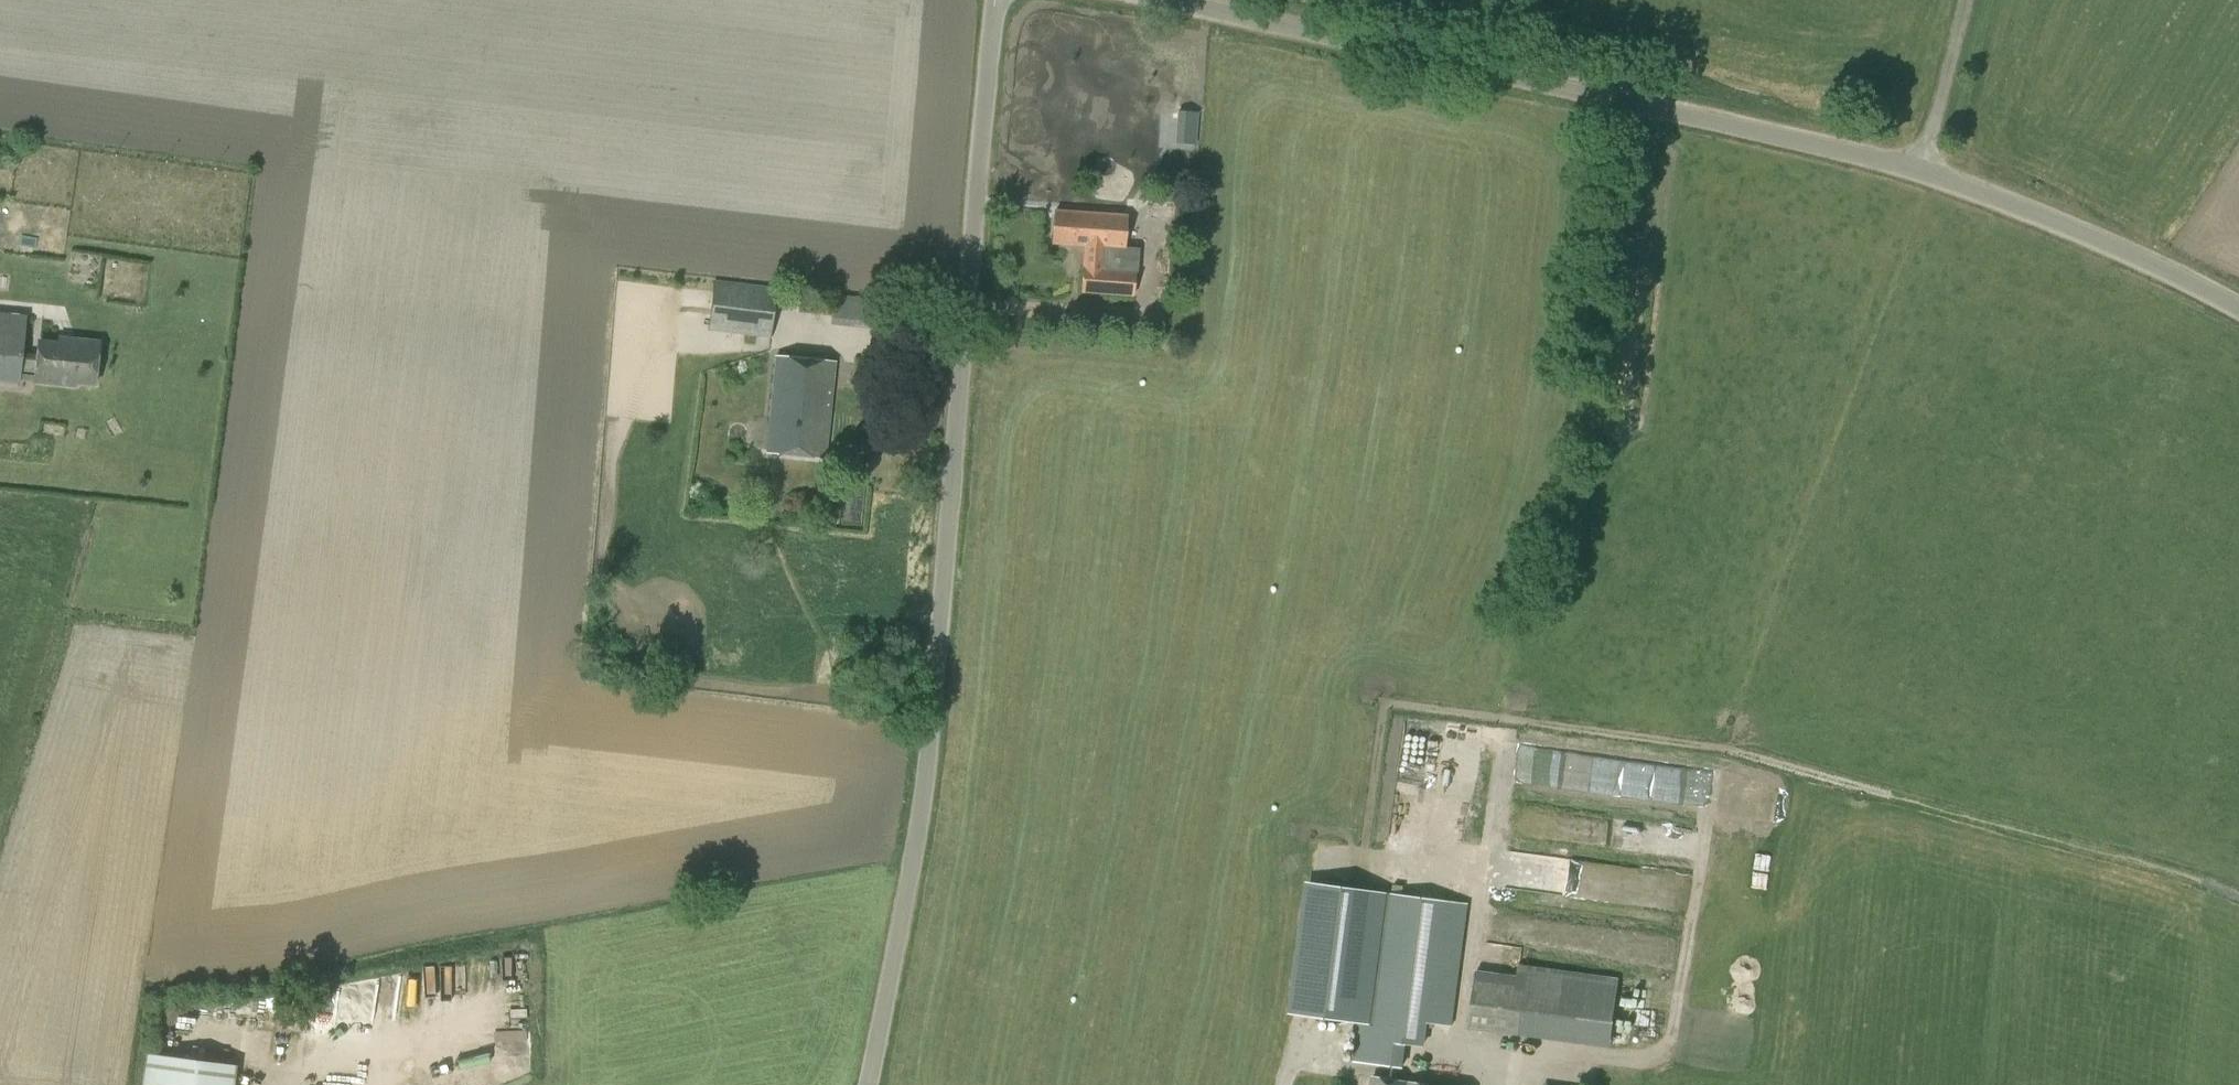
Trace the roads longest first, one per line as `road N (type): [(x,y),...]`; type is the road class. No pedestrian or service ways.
road 1 (unclassified): [(2238,310),(1946,179),(1174,0)]
road 2 (unclassified): [(869,1084),(929,753),(995,0)]

